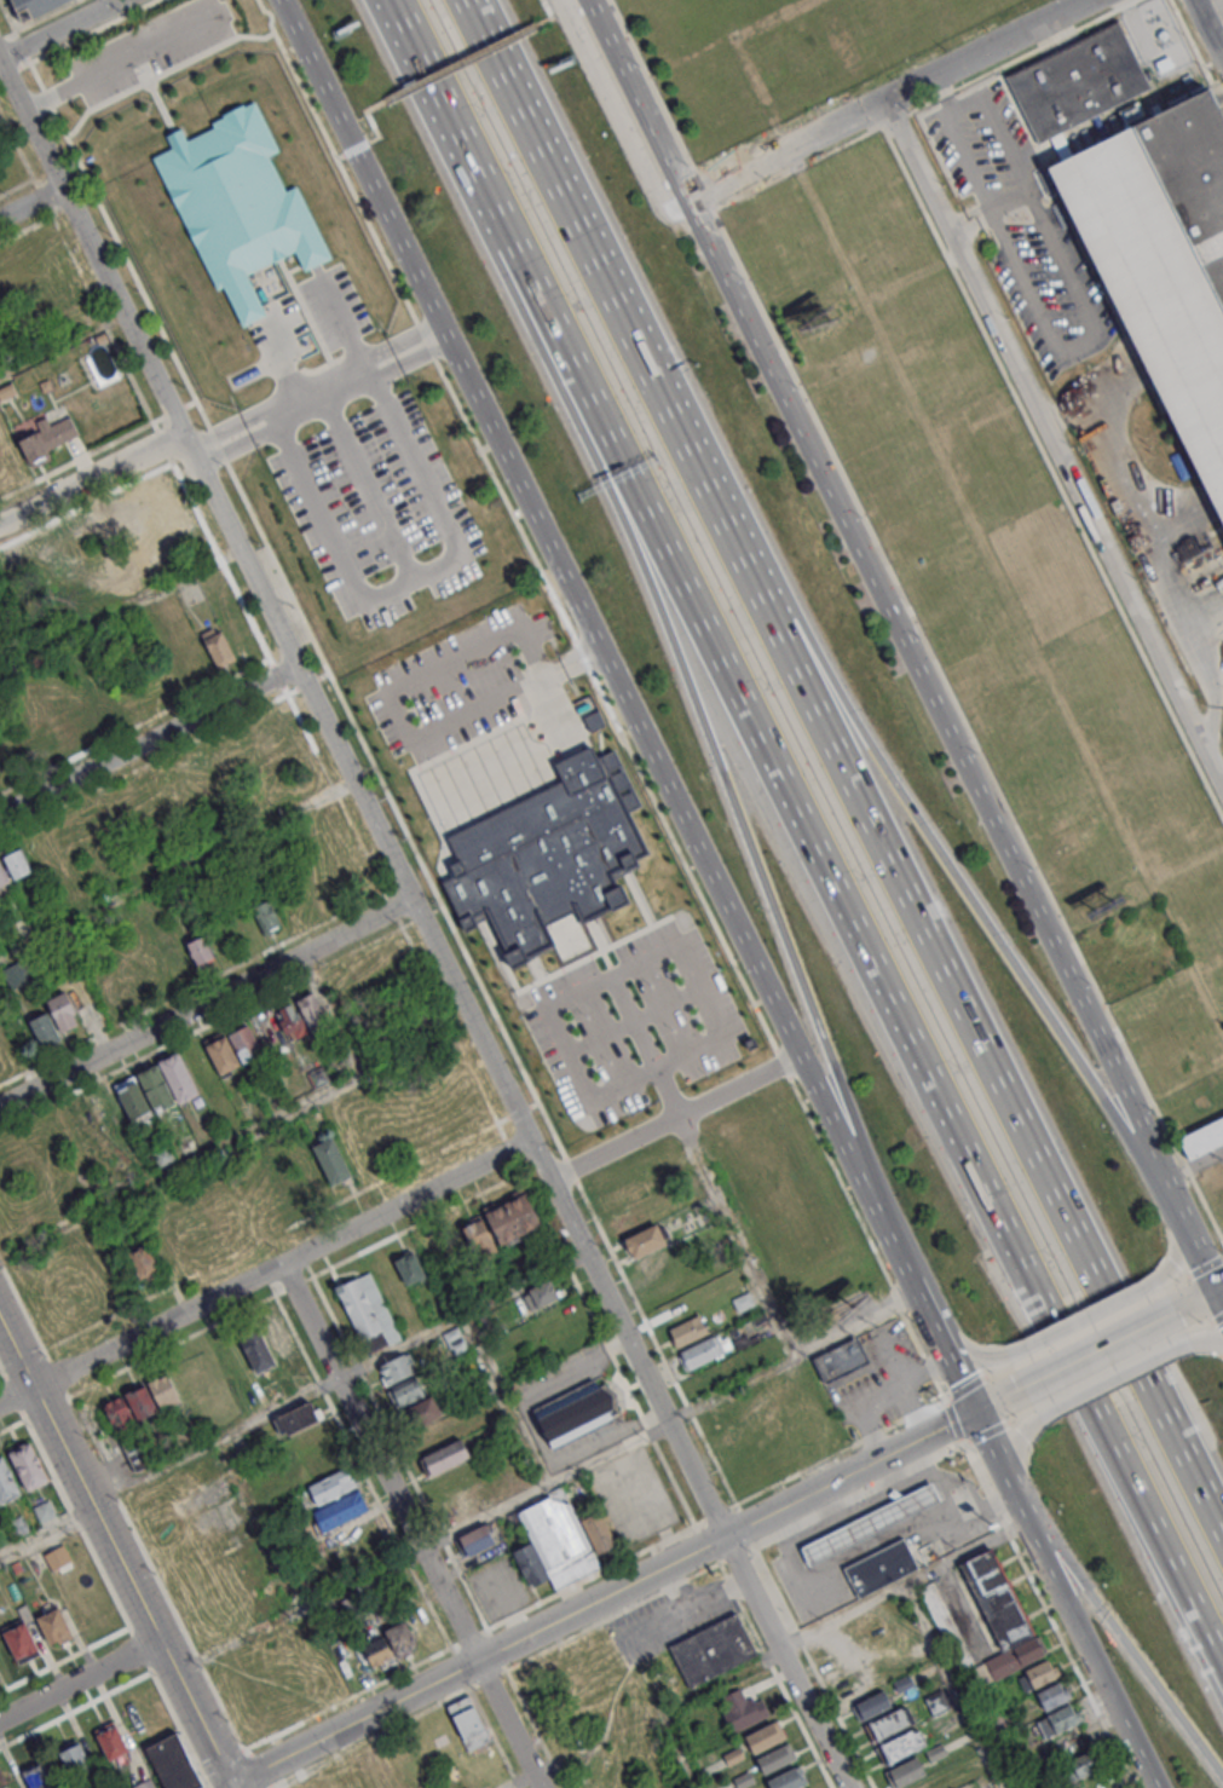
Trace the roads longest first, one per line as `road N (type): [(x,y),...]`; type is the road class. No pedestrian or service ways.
road 1 (residential): [(849,1787),(0,51)]
road 2 (tertiary): [(279,0),(975,1411)]
road 3 (tertiary): [(1161,1181),(587,0)]
road 4 (motorway): [(502,227),(1080,1396)]
road 5 (motorway): [(1177,1452),(690,458)]
road 6 (motorway): [(502,227),(515,295),(627,530),(719,756),(879,1215)]
road 7 (motorway): [(1161,1181),(982,925),(757,533),(690,458)]
road 8 (tertiary): [(230,1784),(975,1411)]
road 9 (residential): [(1222,789),(883,100)]
road 10 (residential): [(0,1401),(530,1141)]
road 11 (residential): [(541,1787),(281,1264)]
road 12 (tertiary): [(232,1787),(0,1323)]
road 13 (residential): [(0,1106),(410,900)]
road 14 (residential): [(686,200),(1085,0)]
road 15 (tertiary): [(975,1411),(1156,1787)]
road 16 (motorway): [(690,458),(529,142)]
road 17 (residential): [(0,814),(296,667)]
road 18 (motorway): [(1026,1523),(1222,1783)]
road 19 (motorway): [(1080,1396),(1222,1684)]
road 20 (residential): [(802,1057),(548,1179)]
road 21 (motorway): [(394,0),(502,227)]
road 22 (tertiary): [(993,1357),(1142,1288),(1175,1264)]
road 23 (residential): [(184,434),(0,523)]
road 24 (tertiary): [(1207,1342),(1056,1406),(1029,1429)]
road 25 (residential): [(0,1718),(157,1639)]
road 26 (tertiary): [(1013,1391),(1170,1313)]
road 27 (motorway): [(529,142),(459,0)]
road 28 (motorway): [(529,142),(491,0)]
road 29 (residential): [(4,58),(119,0)]
road 30 (tertiary): [(1213,1291),(1161,1181)]

